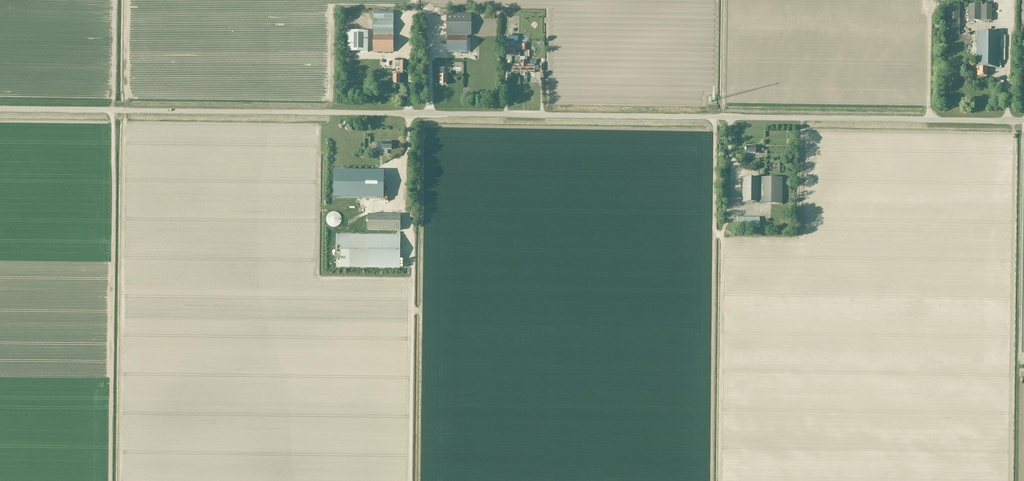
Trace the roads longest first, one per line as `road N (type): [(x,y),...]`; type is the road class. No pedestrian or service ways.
road 1 (unclassified): [(1023,121),(0,109)]
road 2 (track): [(407,250),(414,256),(411,480)]

